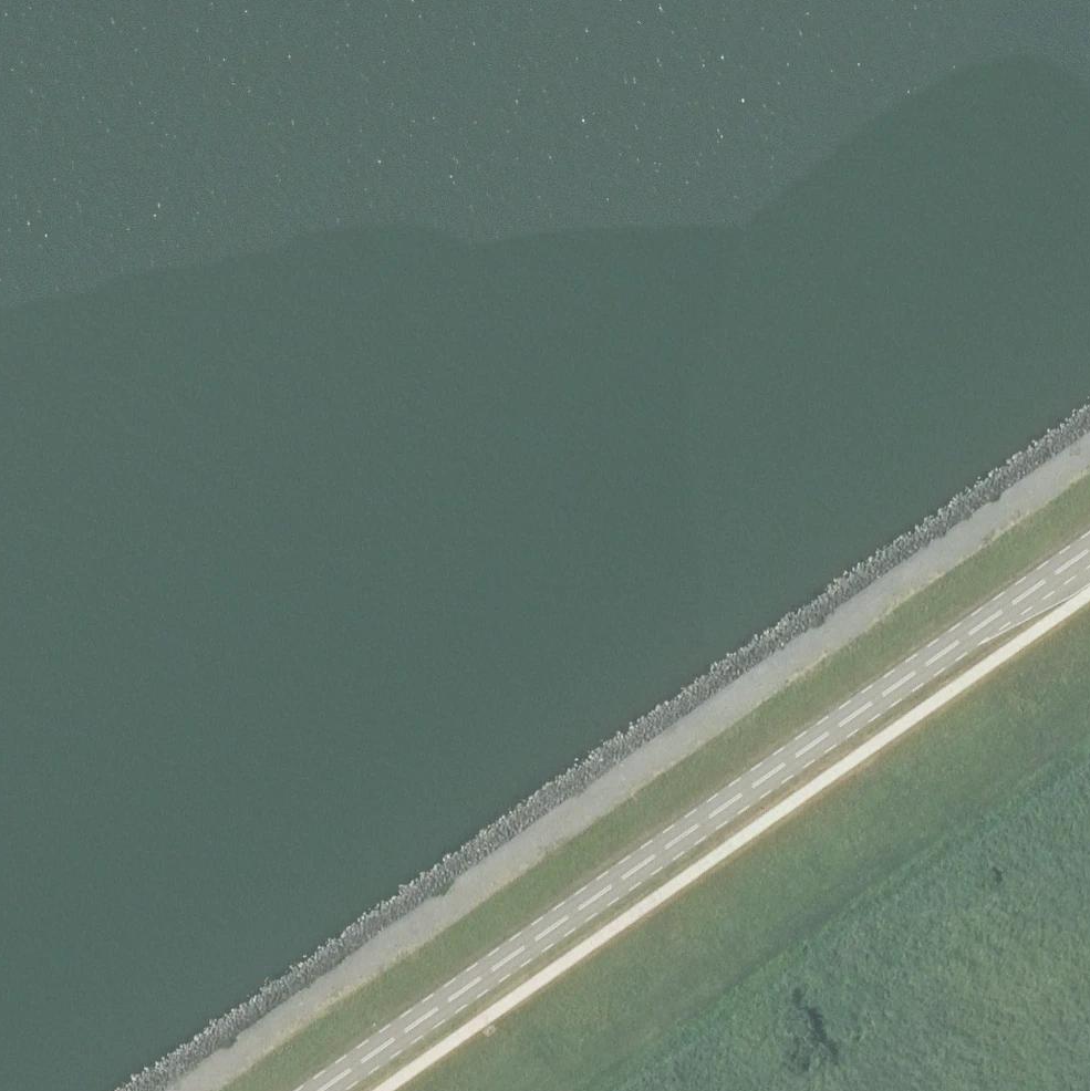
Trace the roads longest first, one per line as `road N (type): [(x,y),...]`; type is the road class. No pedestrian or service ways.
road 1 (secondary): [(292,1090),(1089,519)]

